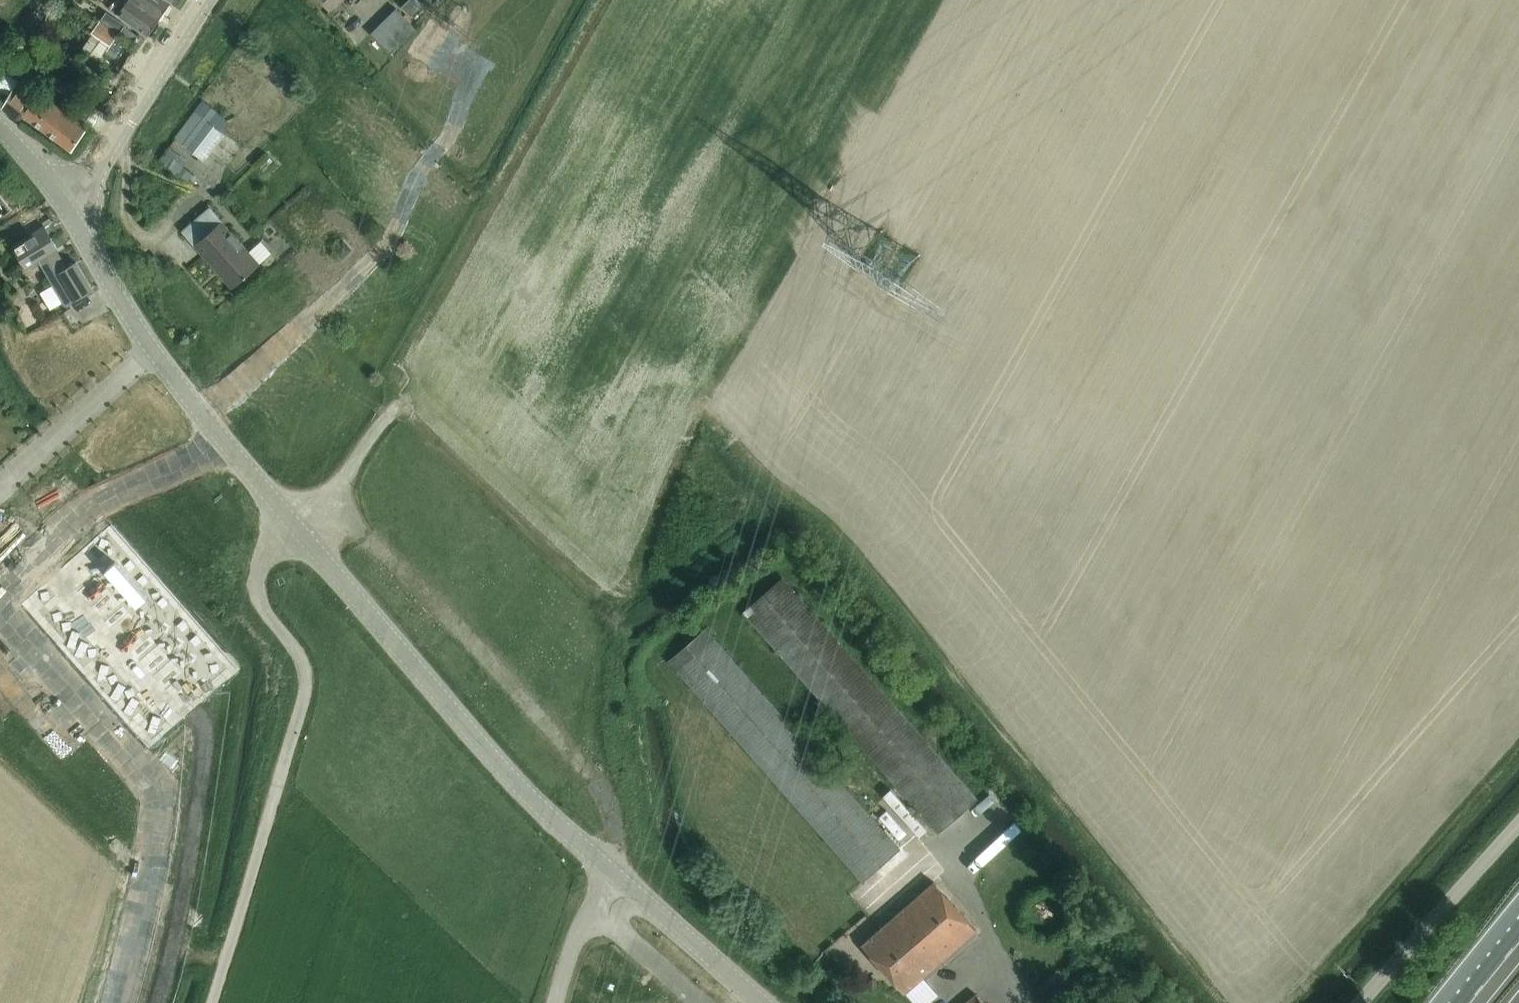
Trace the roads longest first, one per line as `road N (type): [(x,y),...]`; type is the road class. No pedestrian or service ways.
road 1 (tertiary): [(611,882),(279,516),(158,356),(71,208)]
road 2 (tertiary): [(71,208),(205,0)]
road 3 (unclassified): [(1360,1002),(1518,828)]
road 4 (tertiary): [(754,1002),(611,882)]
road 5 (residential): [(691,1002),(601,911)]

